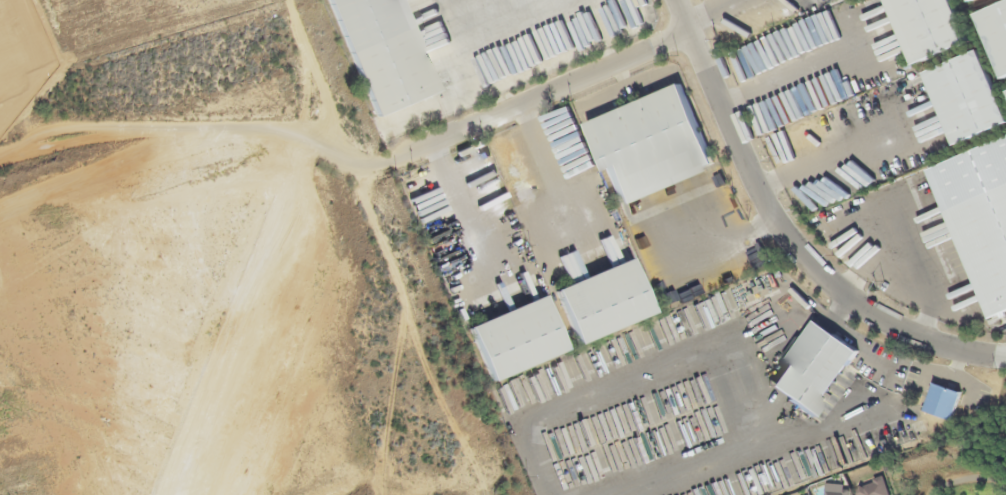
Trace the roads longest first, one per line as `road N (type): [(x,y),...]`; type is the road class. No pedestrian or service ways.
road 1 (residential): [(1005,362),(945,349),(878,317),(810,257),(772,203),(694,49)]
road 2 (residential): [(694,49),(381,164)]

